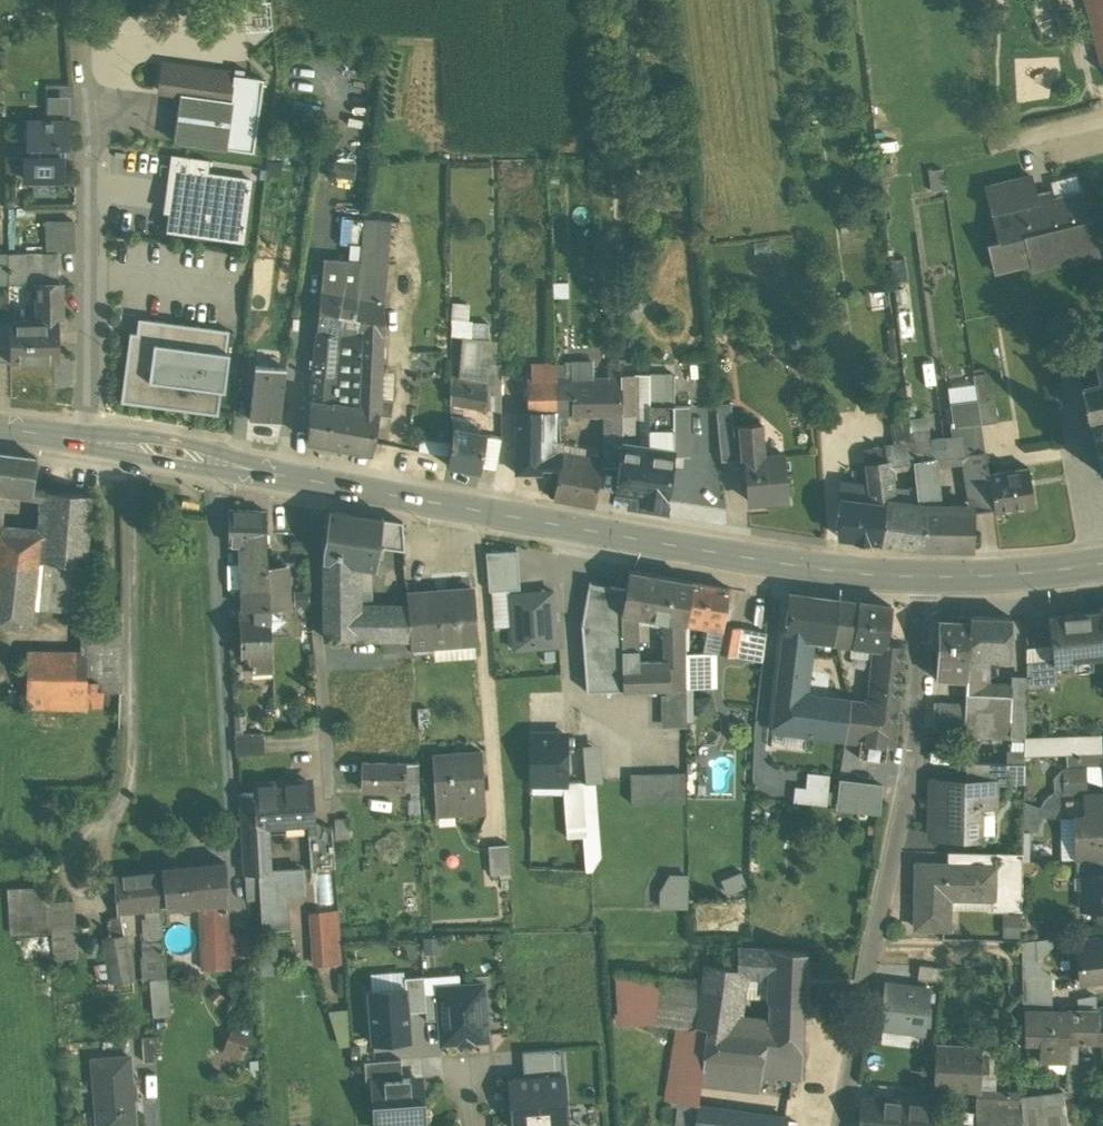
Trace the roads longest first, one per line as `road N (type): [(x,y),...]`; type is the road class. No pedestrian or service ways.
road 1 (secondary): [(924,577),(703,551),(85,440)]
road 2 (residential): [(843,1125),(911,763),(924,577)]
road 3 (residential): [(80,0),(90,153),(85,440)]
road 4 (secondary): [(1102,563),(924,577)]

